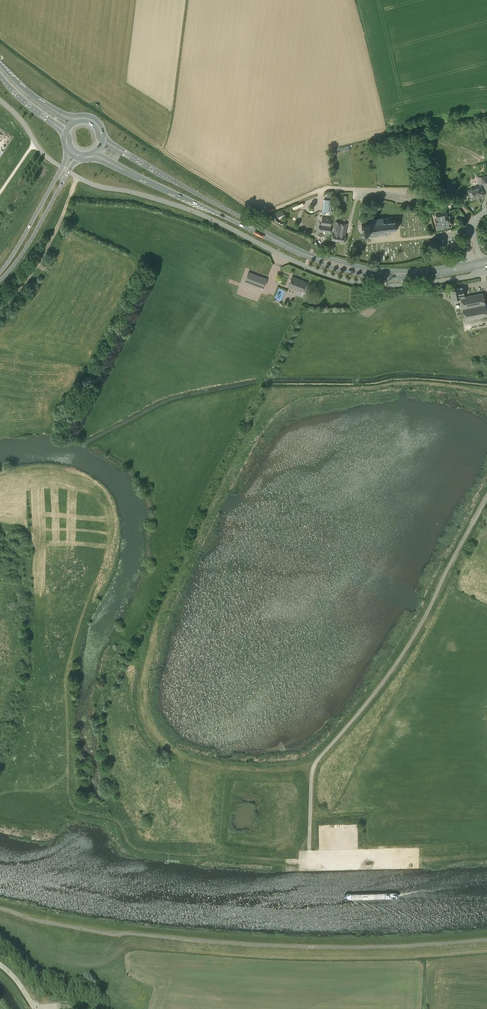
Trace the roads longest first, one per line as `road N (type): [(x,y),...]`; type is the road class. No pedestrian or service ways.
road 1 (track): [(486,394),(430,384),(270,392),(177,575),(143,677),(140,701),(152,737),(183,758),(226,767),(315,763)]
road 2 (unclassified): [(486,937),(382,946),(223,942),(113,934),(0,908)]
road 3 (unclassified): [(477,274),(395,286),(335,276),(193,211),(69,172)]
road 4 (track): [(310,850),(315,763),(409,646),(486,495)]
road 5 (residential): [(473,223),(457,202),(427,191),(330,188),(265,212)]
road 6 (primary): [(309,255),(340,270),(396,277),(476,269)]
road 7 (primary): [(475,262),(391,271),(309,255)]
road 8 (primary): [(263,234),(128,155)]
road 9 (primary): [(121,169),(263,234)]
road 10 (track): [(0,310),(46,250),(77,177)]
road 11 (track): [(265,212),(217,196),(132,148)]
road 12 (primary): [(0,281),(69,172)]
road 13 (primary): [(62,167),(0,272)]

